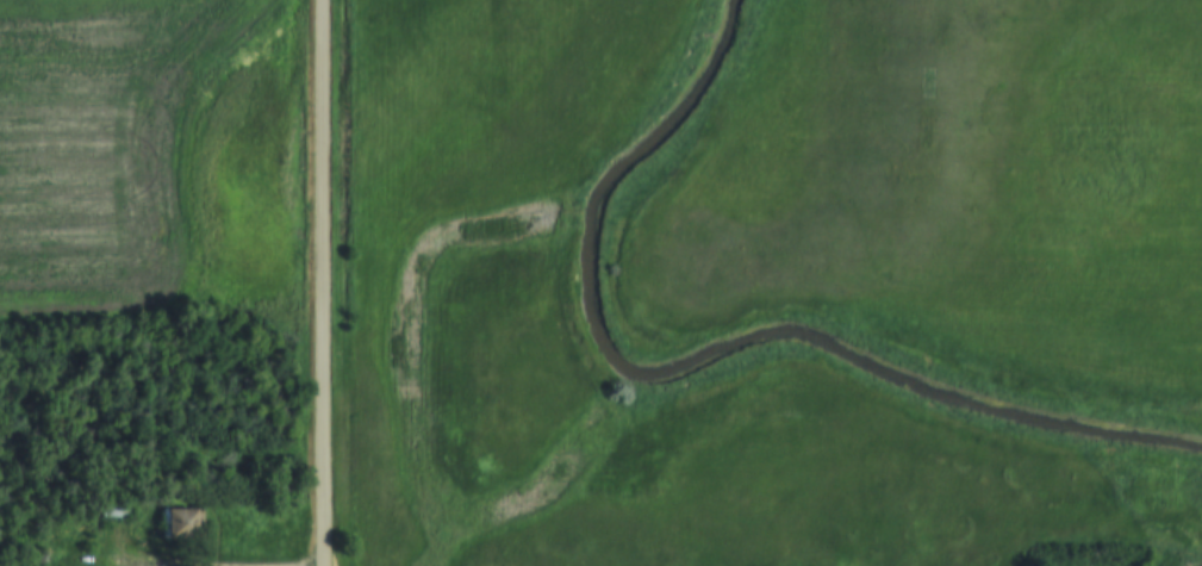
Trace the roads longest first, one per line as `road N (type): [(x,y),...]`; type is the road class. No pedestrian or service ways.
road 1 (residential): [(327,565),(327,0)]

